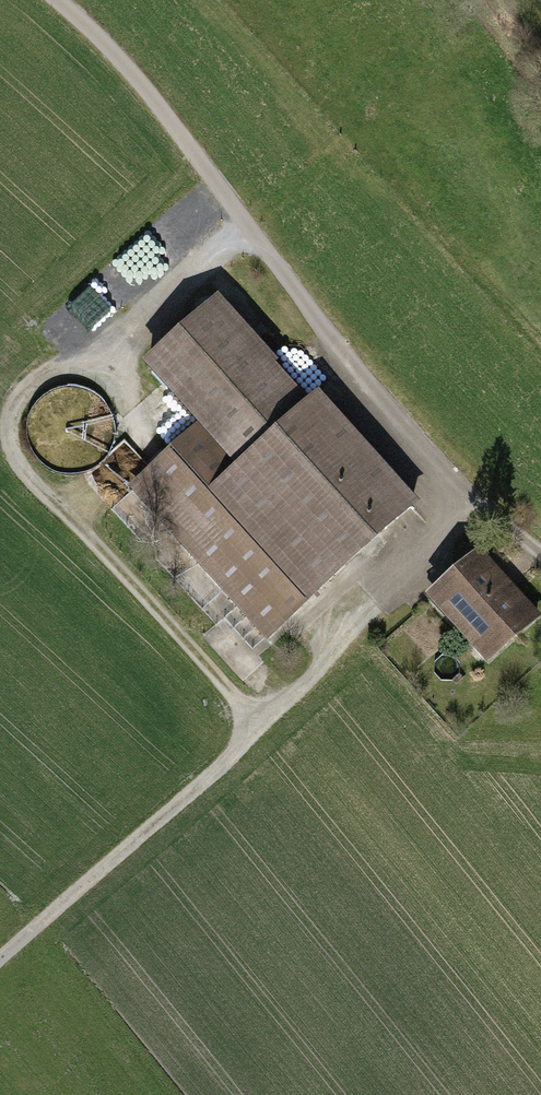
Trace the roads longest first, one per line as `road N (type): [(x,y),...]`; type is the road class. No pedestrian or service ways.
road 1 (track): [(257,731),(22,464),(12,434),(43,378),(113,346),(248,226)]
road 2 (track): [(485,509),(193,797),(0,965)]
road 3 (track): [(58,0),(136,79),(347,364),(485,509)]

